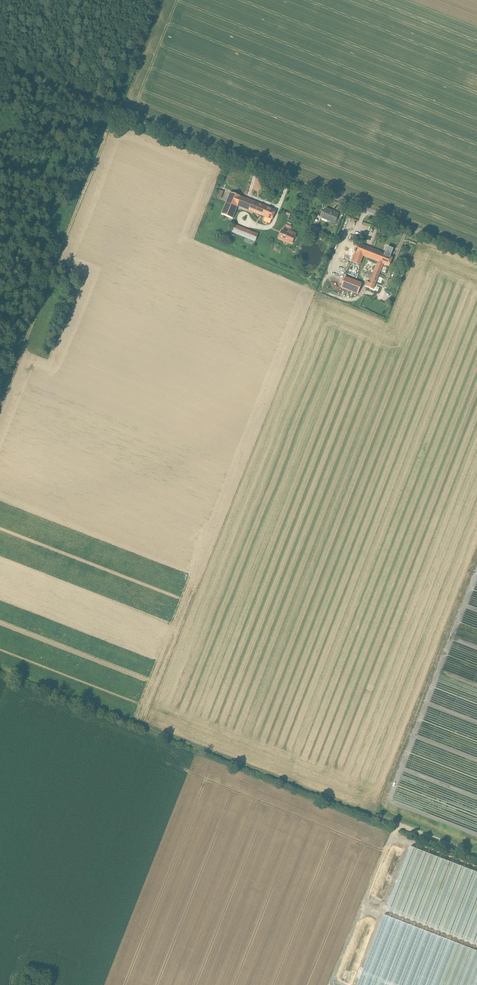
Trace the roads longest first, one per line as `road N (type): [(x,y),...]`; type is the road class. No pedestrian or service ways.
road 1 (unclassified): [(476,252),(0,61)]
road 2 (track): [(116,107),(0,400)]

